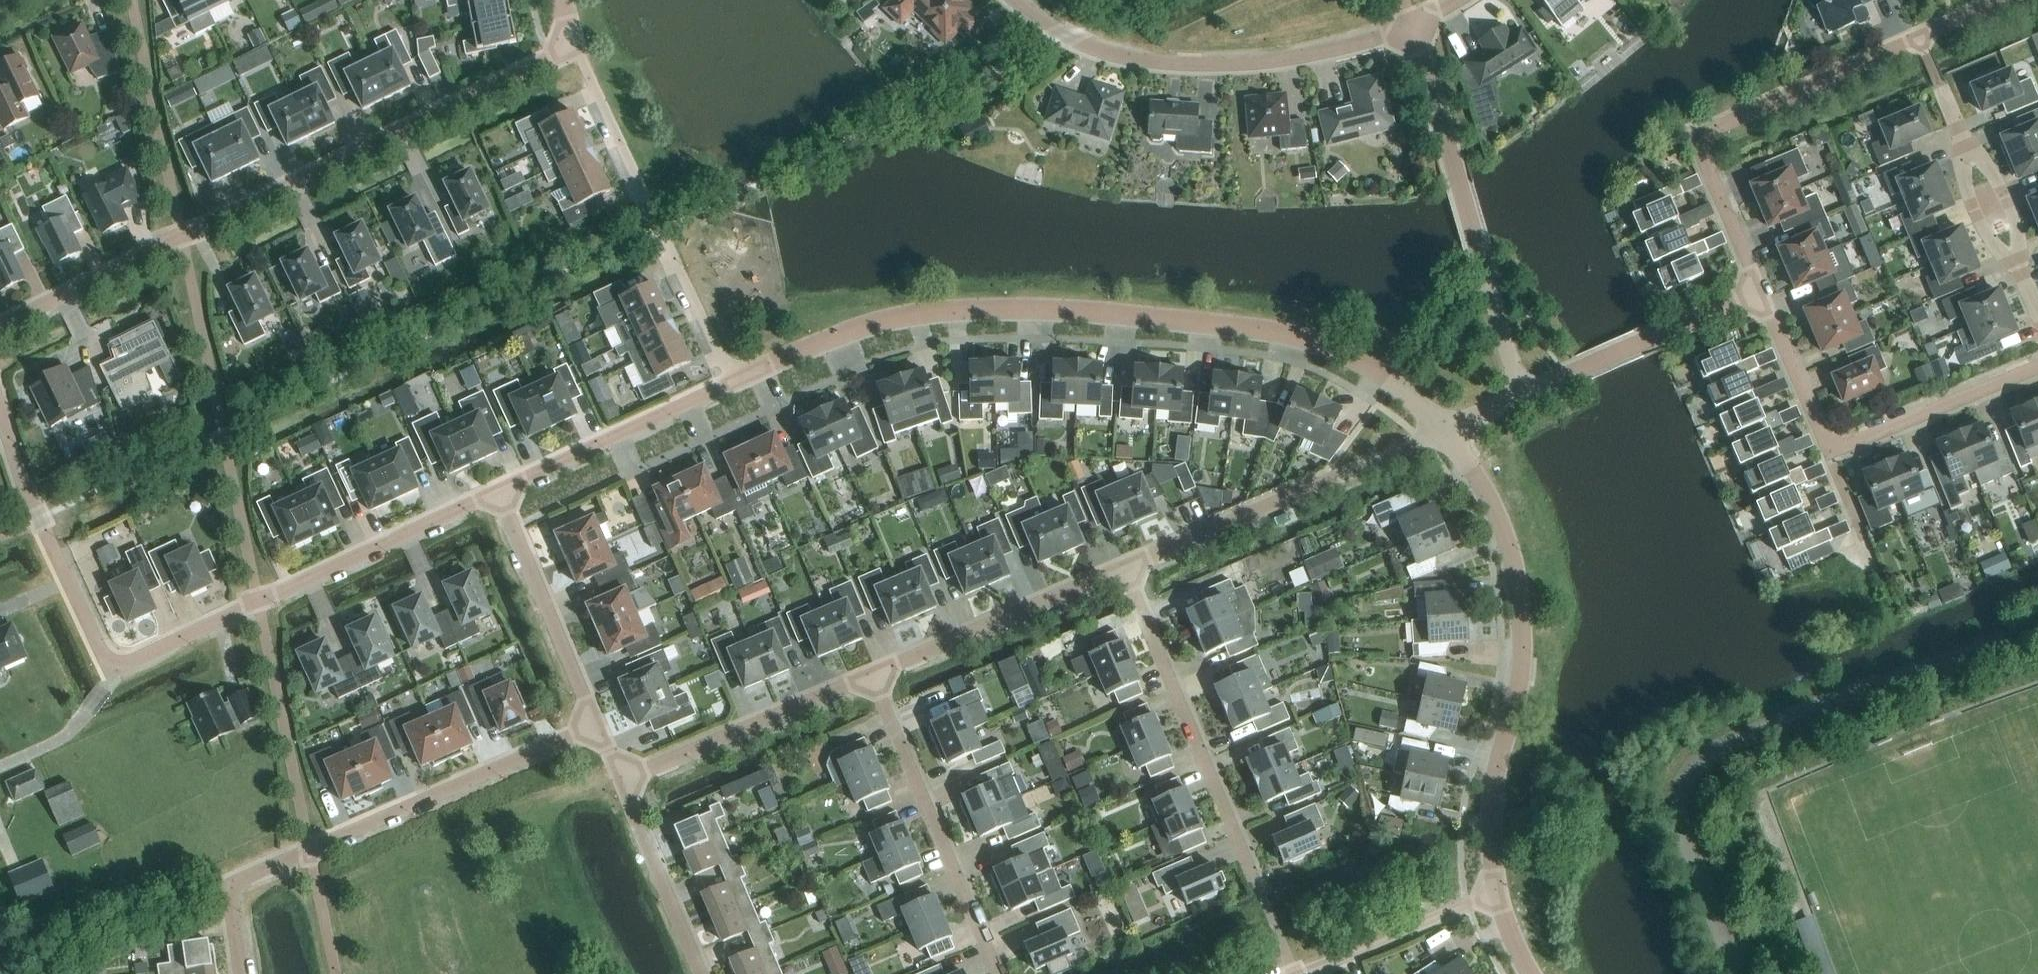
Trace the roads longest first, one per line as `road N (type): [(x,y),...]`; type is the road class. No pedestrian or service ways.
road 1 (residential): [(1442,431),(1396,382),(1327,337),(1002,305),(895,311),(727,383)]
road 2 (residential): [(494,494),(108,675),(0,419)]
road 3 (residential): [(0,322),(571,47)]
road 4 (residential): [(1760,295),(1699,148),(1704,132),(2002,0)]
road 5 (residential): [(1493,892),(1489,825),(1495,768),(1517,690),(1520,604),(1507,541),(1486,492),(1442,431)]
road 6 (residential): [(229,973),(221,940),(226,905),(253,878),(597,726)]
road 7 (residential): [(1023,0),(1065,36),(1137,63),(1268,62),(1416,42)]
road 8 (residential): [(1519,395),(1416,42)]
road 9 (residential): [(1144,571),(1442,431)]
road 10 (residential): [(1265,872),(1144,571)]
road 11 (residential): [(1000,973),(875,685)]
road 12 (residential): [(875,685),(1144,571)]
road 13 (residential): [(627,789),(875,685)]
road 14 (residential): [(1519,395),(1760,295)]
road 15 (residential): [(727,383),(494,494)]
road 16 (residential): [(597,726),(494,494)]
road 17 (residential): [(2037,365),(1834,448)]
road 18 (residential): [(1294,973),(1493,892)]
road 19 (residential): [(627,789),(700,973)]
road 20 (residential): [(1834,448),(1760,295)]
road 21 (residential): [(634,175),(571,47)]

